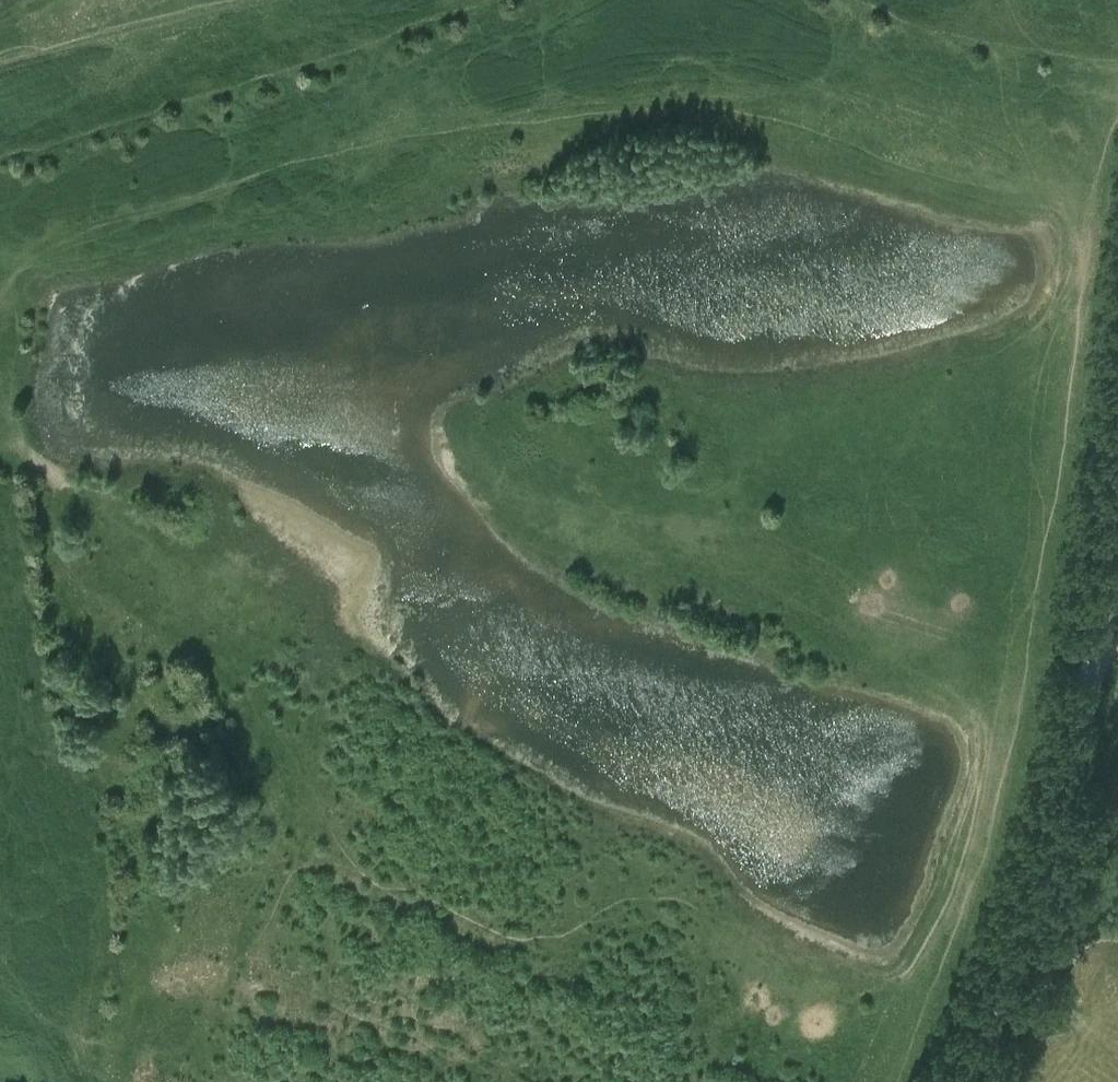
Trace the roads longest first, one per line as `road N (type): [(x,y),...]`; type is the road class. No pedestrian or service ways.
road 1 (tertiary): [(959,1081),(1035,896),(1061,807),(1117,498)]
road 2 (track): [(0,174),(523,0)]
road 3 (track): [(851,0),(939,40),(995,53),(1117,62)]

